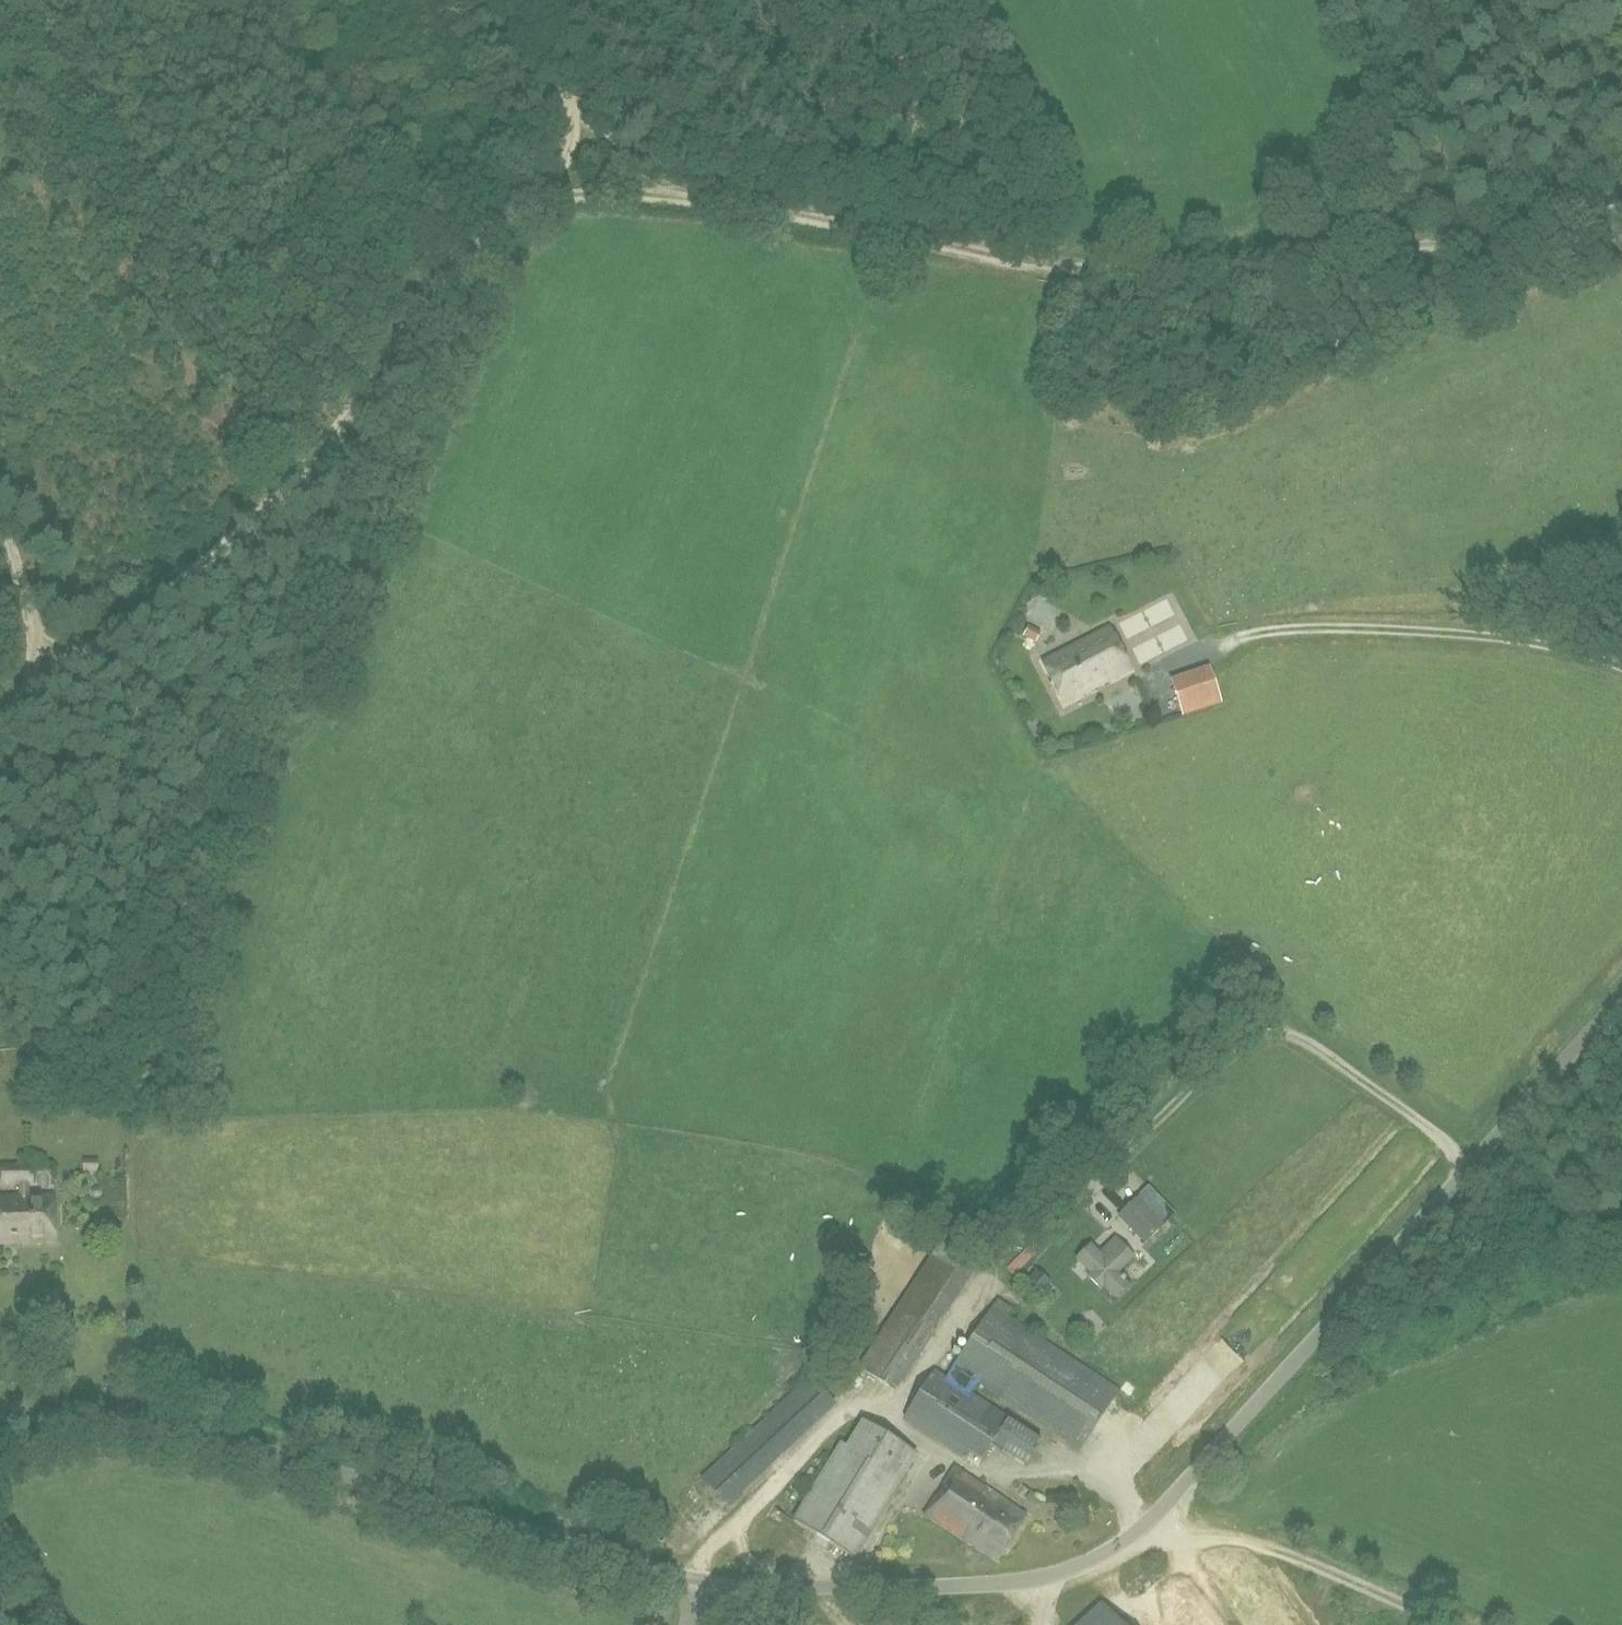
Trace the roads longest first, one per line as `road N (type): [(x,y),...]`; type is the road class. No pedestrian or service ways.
road 1 (track): [(1621,206),(1530,233),(1445,244),(1123,270),(1066,267),(677,193),(615,190),(534,199),(491,225),(439,280),(318,453),(262,512),(55,680)]
road 2 (unclassified): [(710,1583),(1000,1584),(1060,1574),(1126,1545),(1621,1009)]
road 3 (unclassified): [(710,1583),(180,1428),(0,1411)]
road 4 (track): [(1485,1165),(1315,1041),(1282,1026),(1260,1033),(1126,1154)]
road 5 (track): [(1621,666),(1531,640),(1411,630),(1288,630),(1215,644)]
road 6 (track): [(1456,1624),(1290,1555),(1138,1532)]
road 7 (track): [(498,0),(577,103),(569,150),(549,195)]
road 8 (track): [(55,680),(0,521)]
road 9 (track): [(577,103),(617,151),(677,193)]

